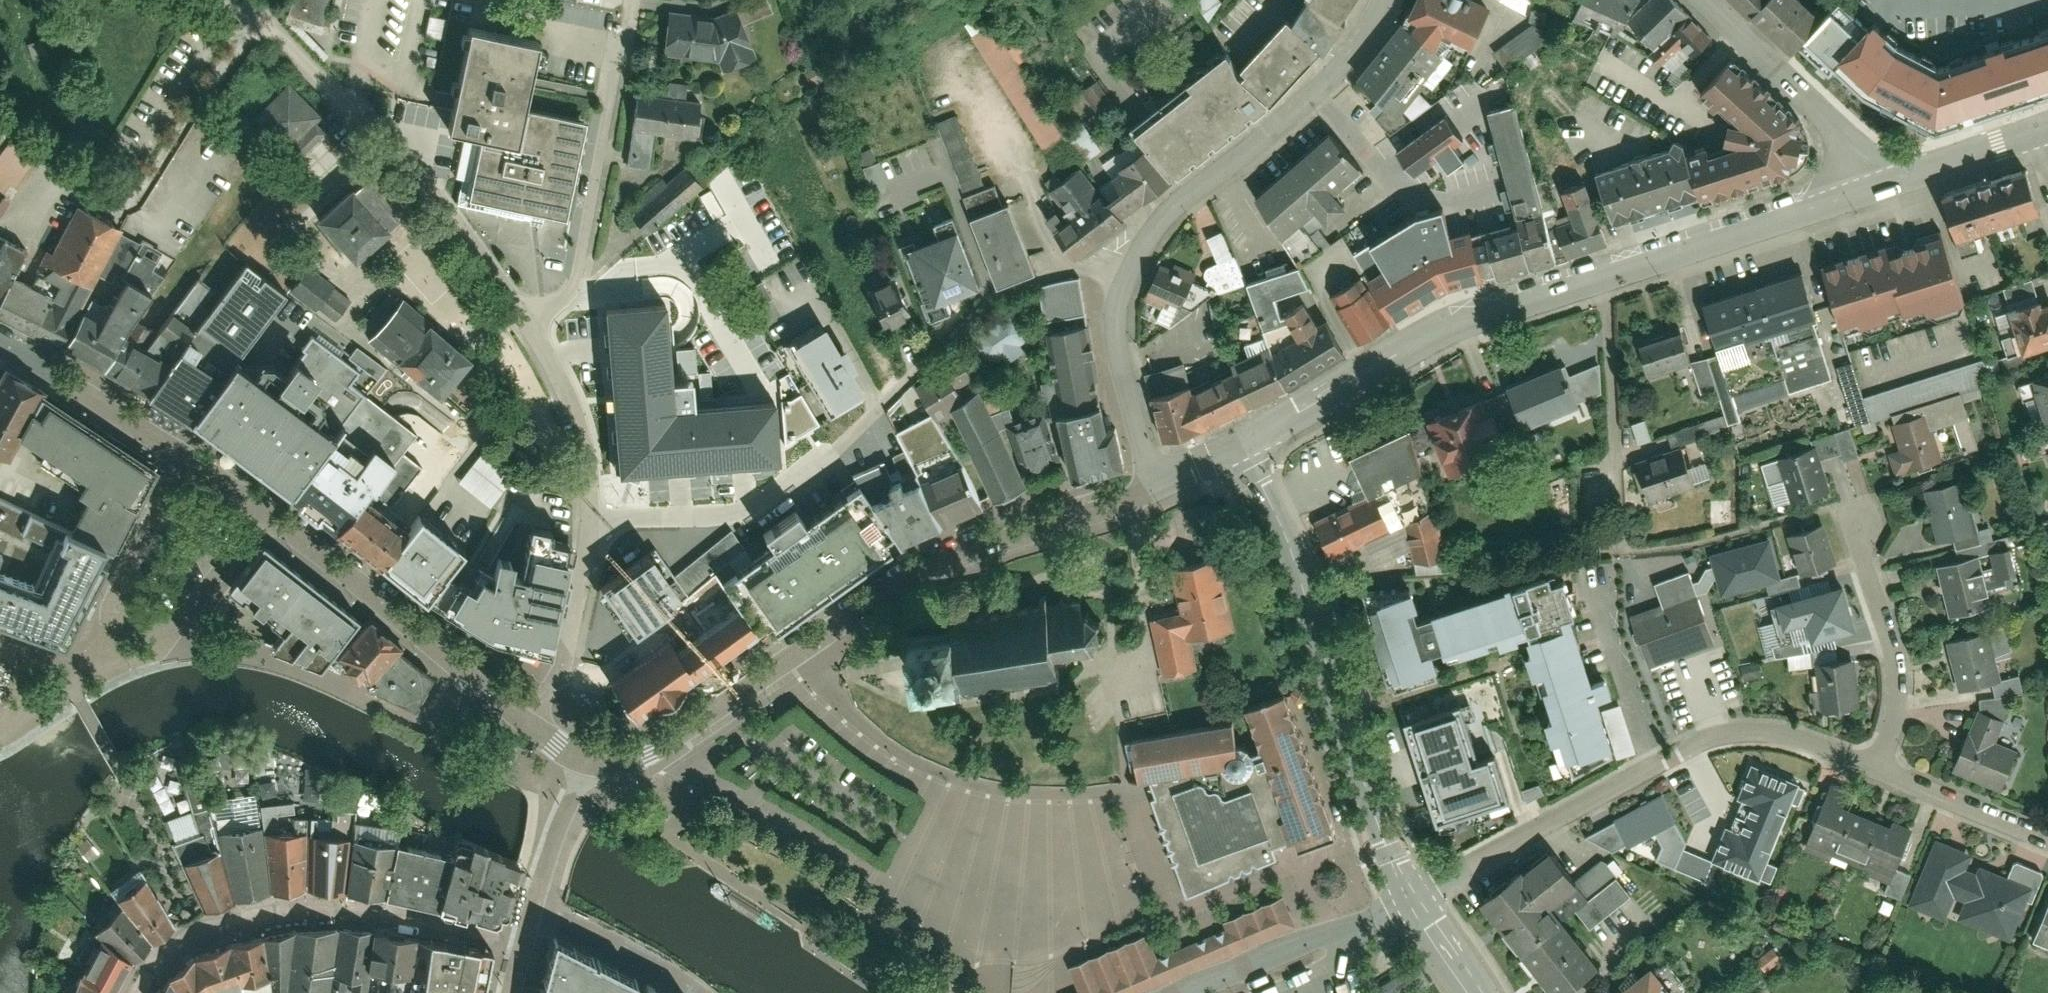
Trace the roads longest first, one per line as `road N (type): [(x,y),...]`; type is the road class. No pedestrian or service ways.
road 1 (tertiary): [(523,716),(585,756),(612,761),(643,753),(867,609),(1153,486)]
road 2 (residential): [(1412,891),(1715,736),(1818,740),(1876,766)]
road 3 (residential): [(995,296),(835,452),(747,510),(593,517)]
road 4 (tertiary): [(1242,443),(1288,546),(1381,830),(1412,891)]
road 5 (residential): [(253,18),(359,115),(478,252),(526,322)]
road 6 (tertiary): [(1595,281),(1441,328),(1242,443)]
road 7 (residential): [(1129,272),(1164,216),(1328,77),(1385,0)]
road 8 (residential): [(631,0),(578,282),(547,314),(526,322)]
road 9 (tertiary): [(259,507),(523,716)]
road 10 (tertiary): [(1891,182),(1595,281)]
road 11 (residential): [(1595,281),(1622,551)]
road 12 (residential): [(1858,507),(1863,563),(1894,651),(1896,696),(1876,766)]
road 13 (residential): [(1705,0),(1891,182)]
road 14 (residential): [(1153,486),(1119,346),(1118,303),(1129,272)]
road 15 (residential): [(593,517),(572,649),(556,684),(523,716)]
road 16 (residential): [(526,322),(579,424),(593,517)]
road 17 (tertiary): [(0,339),(172,445)]
road 18 (residential): [(172,445),(121,566),(116,606),(127,623)]
road 19 (residential): [(127,623),(150,628),(182,614),(259,507)]
road 20 (residential): [(1876,766),(2047,834)]
road 21 (tertiary): [(2037,131),(1891,182)]
road 22 (residential): [(1129,272),(1083,264),(1010,288)]
road 23 (tertiary): [(1412,891),(1478,992)]

